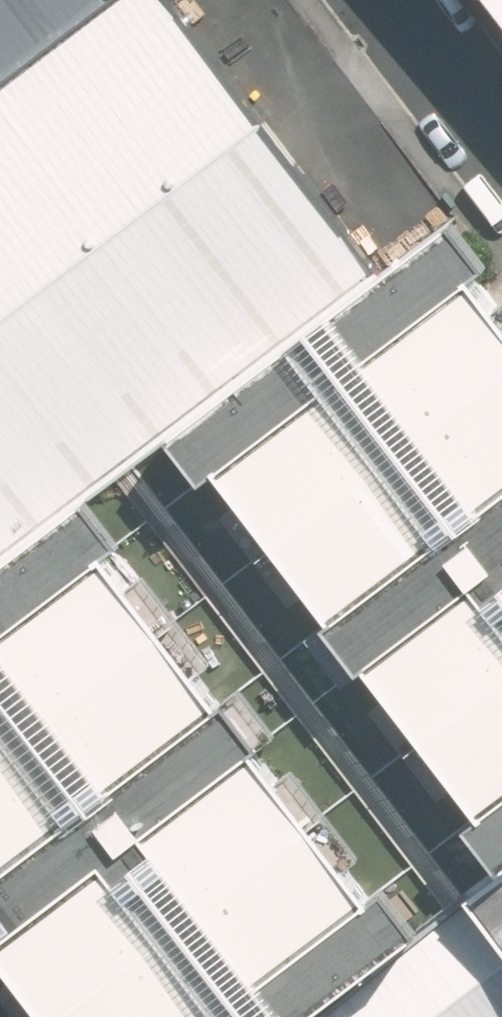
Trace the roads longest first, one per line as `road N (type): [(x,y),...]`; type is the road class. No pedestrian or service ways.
road 1 (unclassified): [(387,0),(501,151)]

